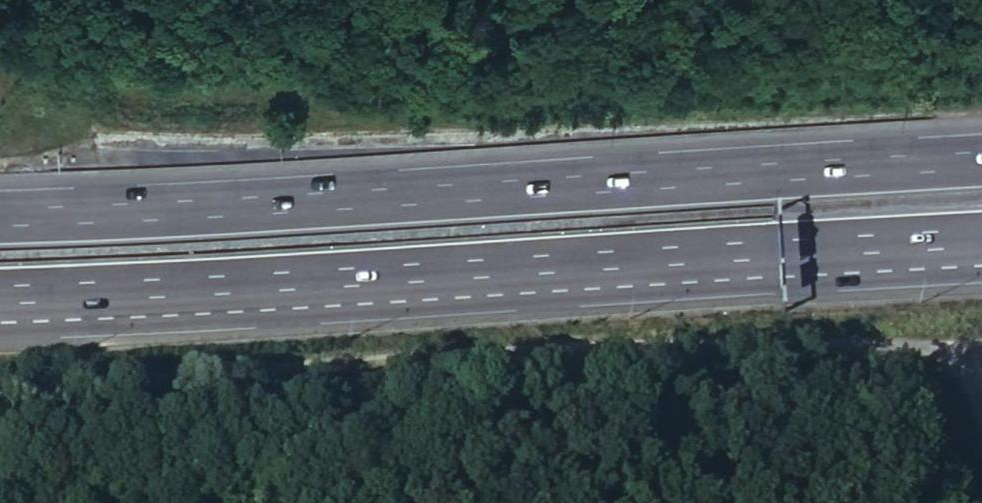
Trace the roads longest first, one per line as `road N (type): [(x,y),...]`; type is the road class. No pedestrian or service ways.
road 1 (track): [(0,398),(578,347),(727,342),(981,353)]
road 2 (motorway): [(0,300),(981,242)]
road 3 (motorway): [(981,163),(0,220)]

